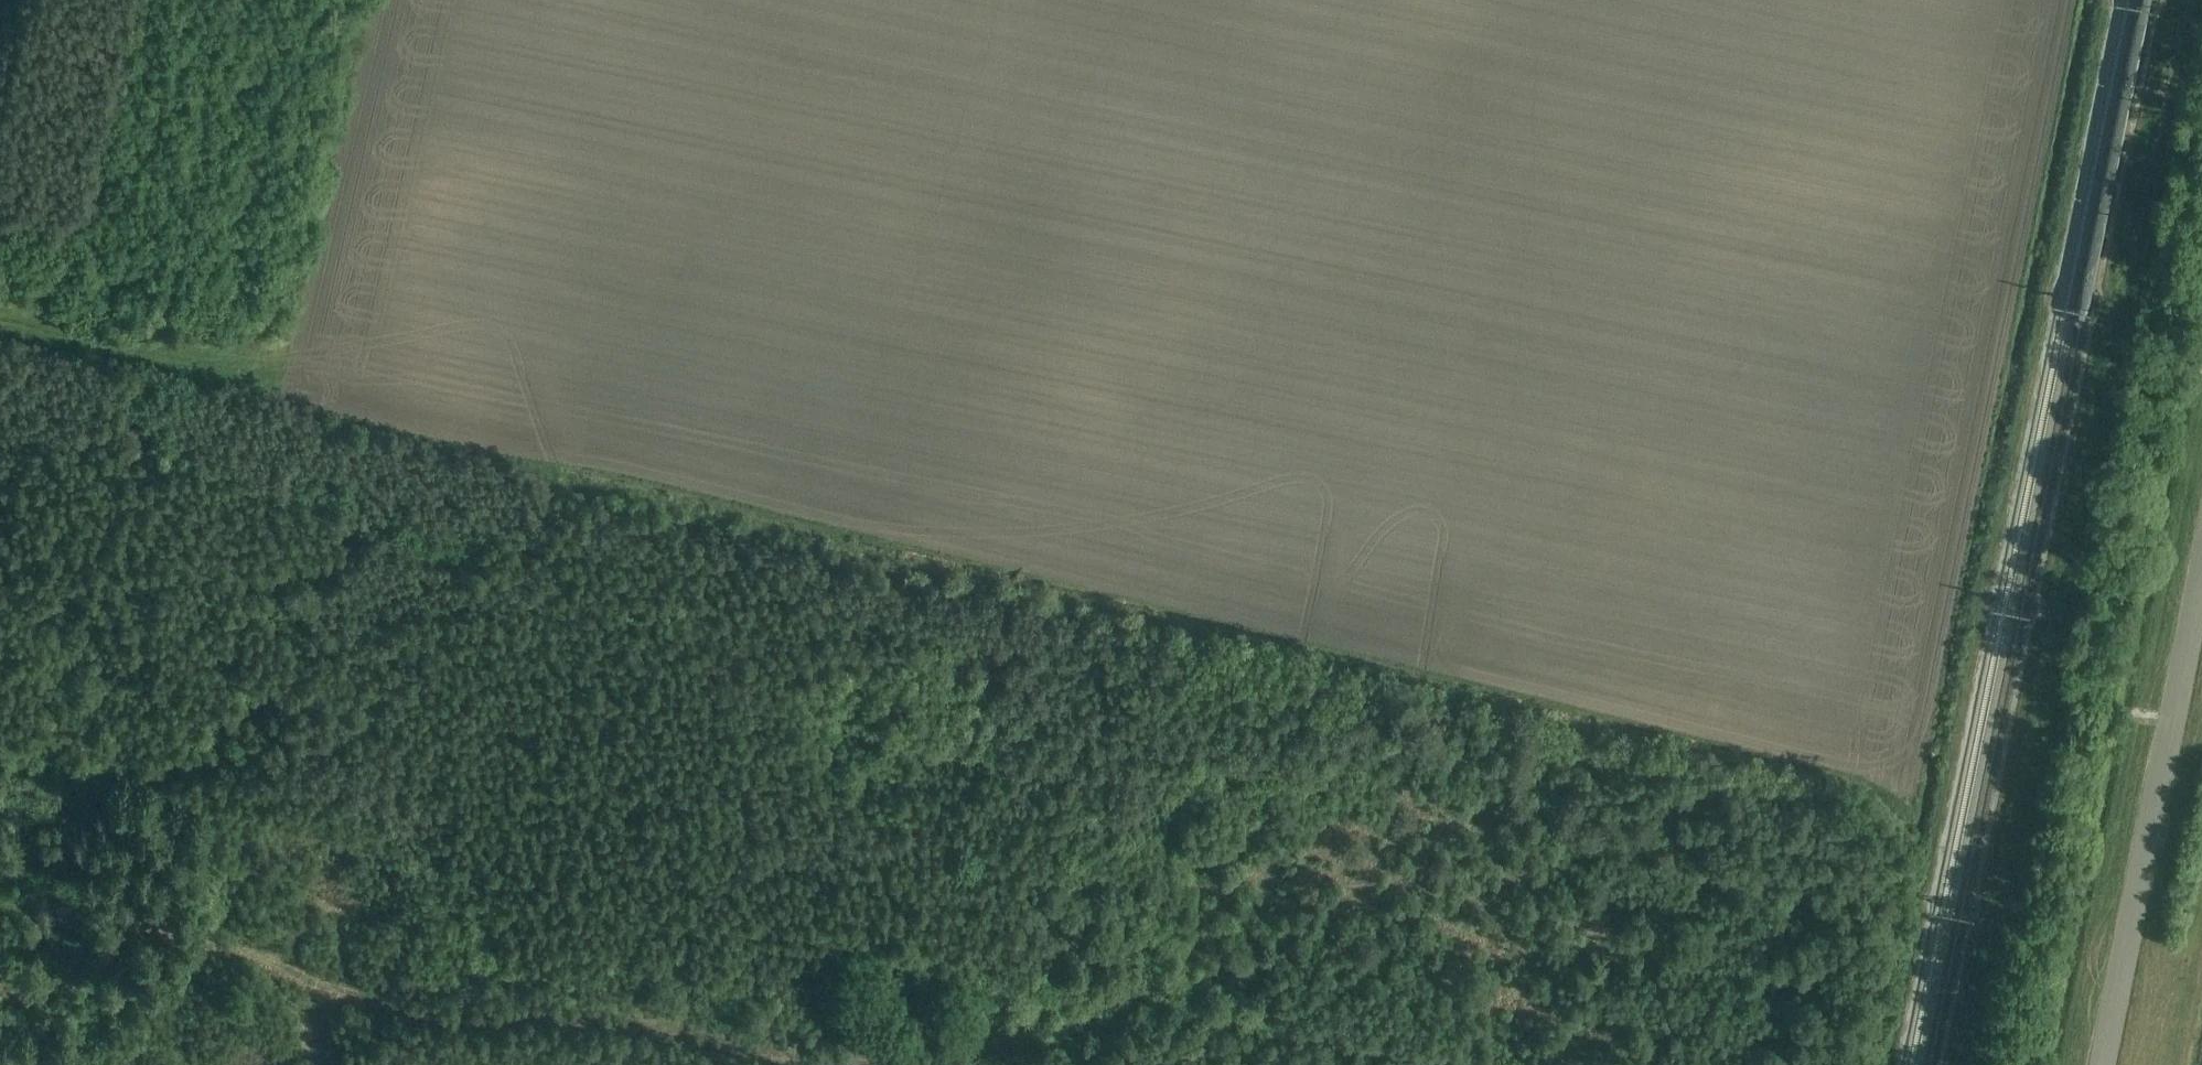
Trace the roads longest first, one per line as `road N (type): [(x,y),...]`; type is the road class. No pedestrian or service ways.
road 1 (track): [(0,889),(178,926),(441,1012),(752,1064)]
road 2 (unclassified): [(2100,1064),(2201,570)]
road 3 (track): [(0,325),(152,359),(279,371)]

